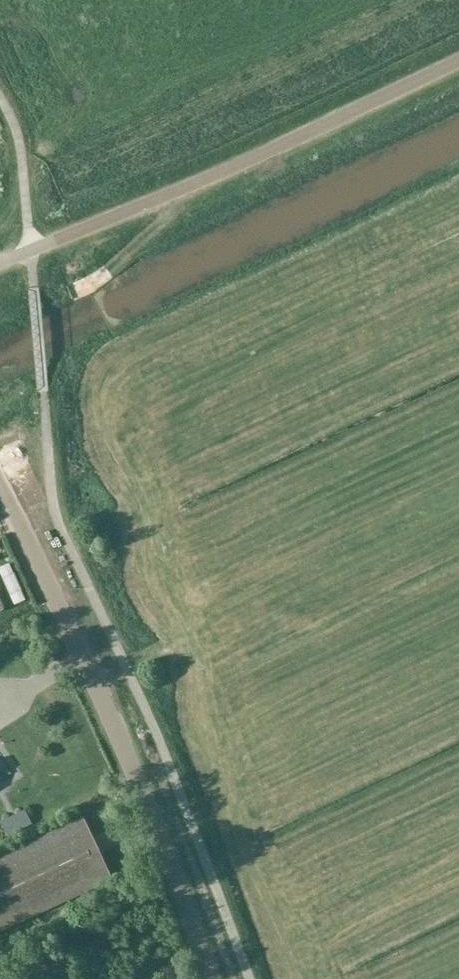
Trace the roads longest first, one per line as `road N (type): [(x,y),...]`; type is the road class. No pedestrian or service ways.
road 1 (tertiary): [(211,978),(148,802),(0,482)]
road 2 (unclassified): [(0,264),(265,154),(458,62)]
road 3 (track): [(71,293),(174,214),(171,195)]

